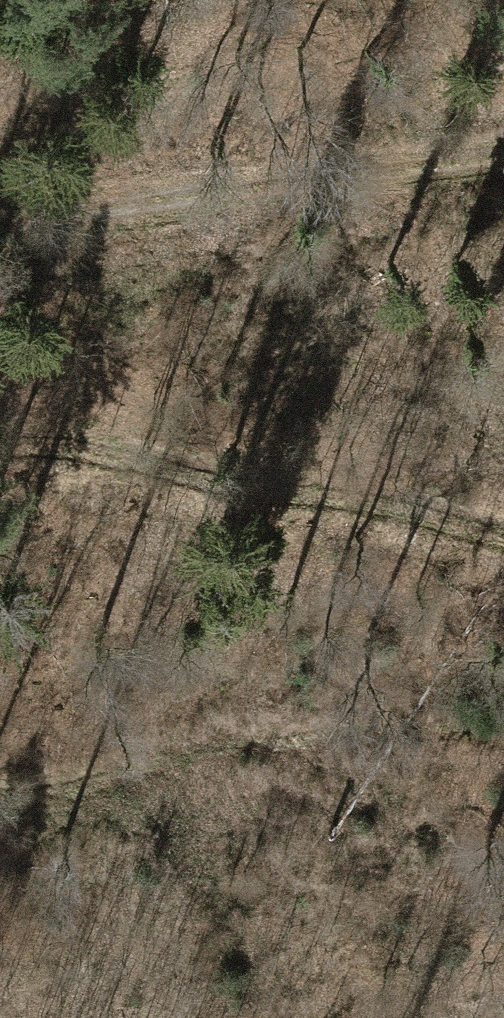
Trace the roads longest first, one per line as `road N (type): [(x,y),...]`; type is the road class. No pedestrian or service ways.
road 1 (track): [(0,447),(503,538)]
road 2 (track): [(503,164),(0,232)]
road 3 (track): [(0,784),(67,776),(229,729)]

